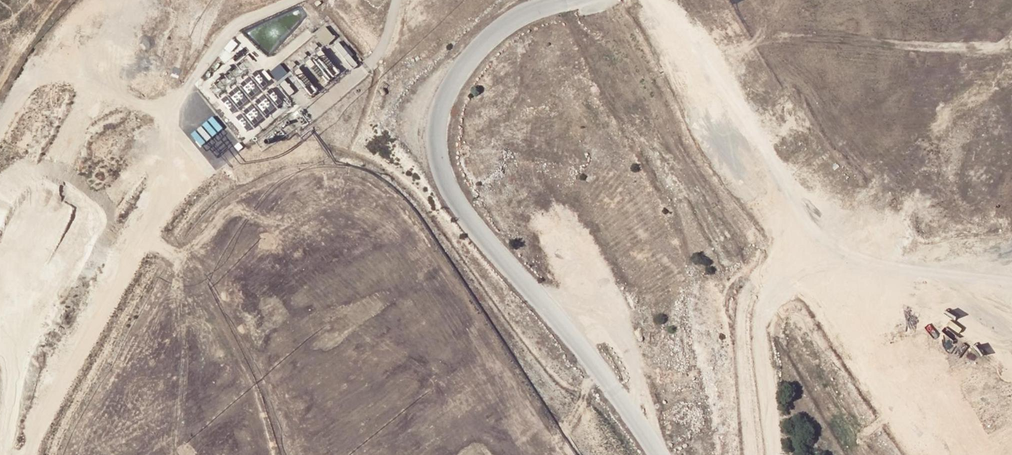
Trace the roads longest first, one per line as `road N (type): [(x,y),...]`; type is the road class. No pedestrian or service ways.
road 1 (track): [(292,0),(237,28),(182,93),(167,174),(30,454)]
road 2 (track): [(777,454),(761,334),(762,309),(788,241),(781,173),(659,0)]
road 3 (track): [(781,173),(811,225),(848,254),(1011,282)]

